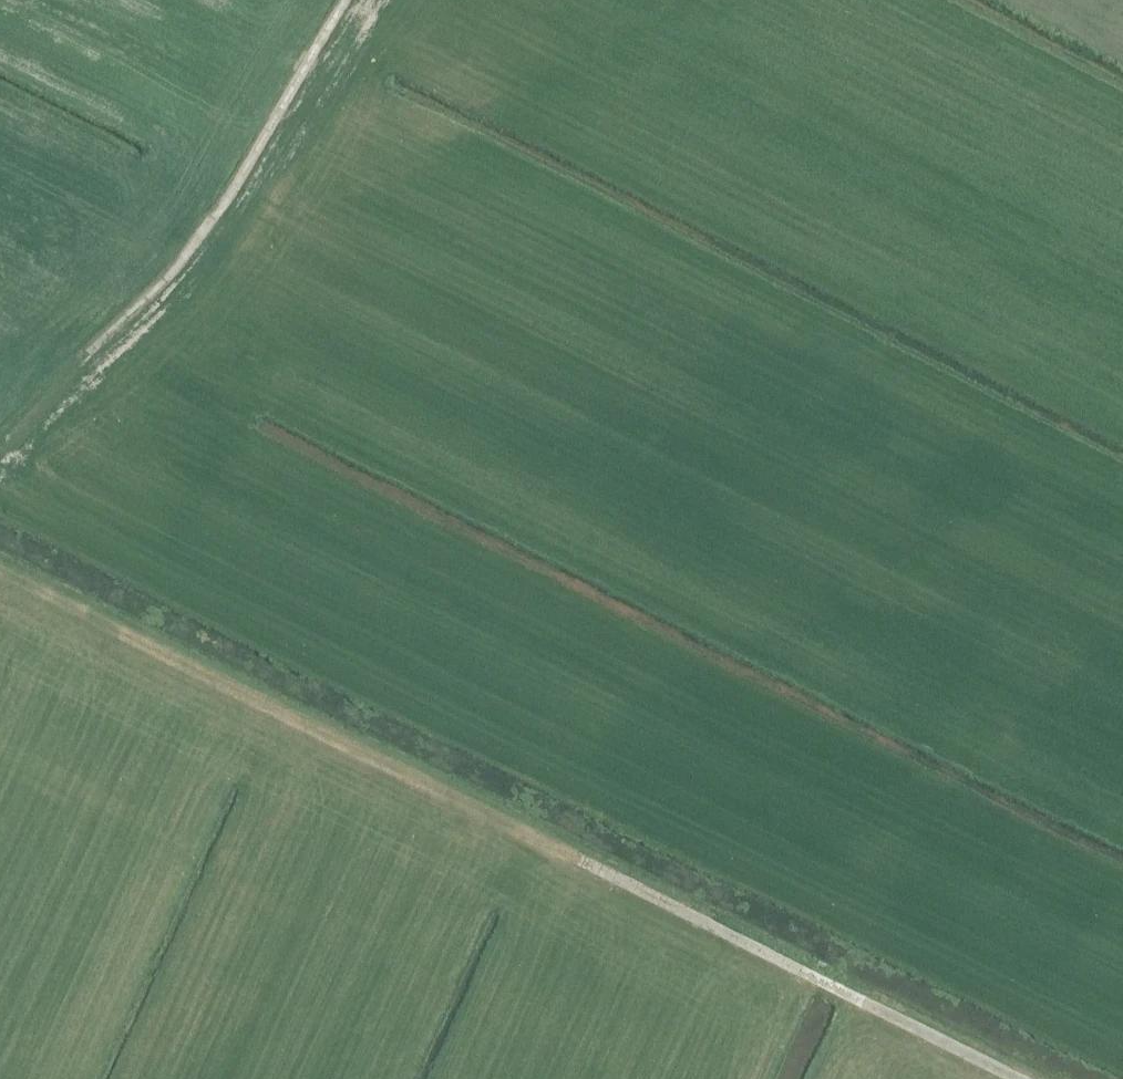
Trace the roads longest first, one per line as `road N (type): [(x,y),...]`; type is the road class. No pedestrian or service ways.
road 1 (track): [(1018,1078),(555,849)]

